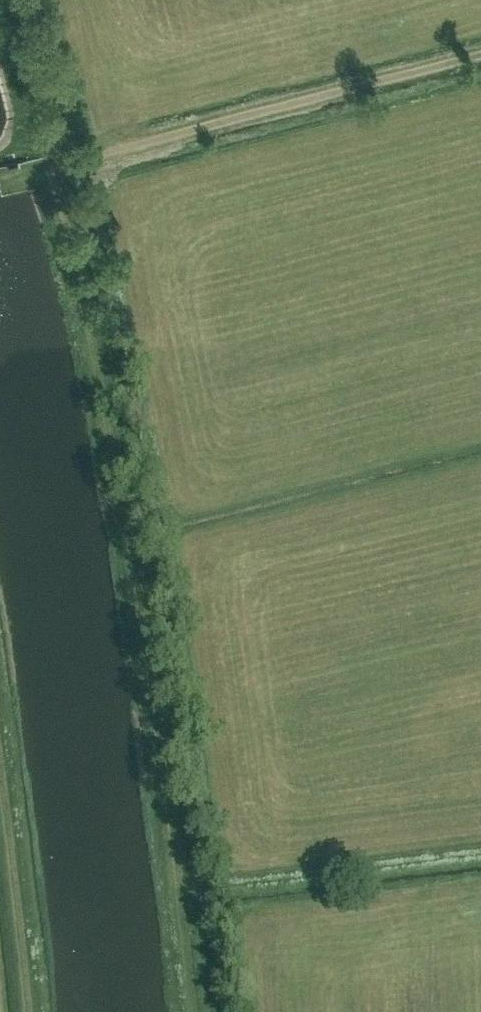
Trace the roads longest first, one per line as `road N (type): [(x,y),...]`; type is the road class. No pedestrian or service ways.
road 1 (track): [(50,167),(135,548),(199,1011)]
road 2 (track): [(480,55),(50,167)]
road 3 (track): [(0,723),(35,1011)]
road 4 (track): [(11,0),(50,167)]

